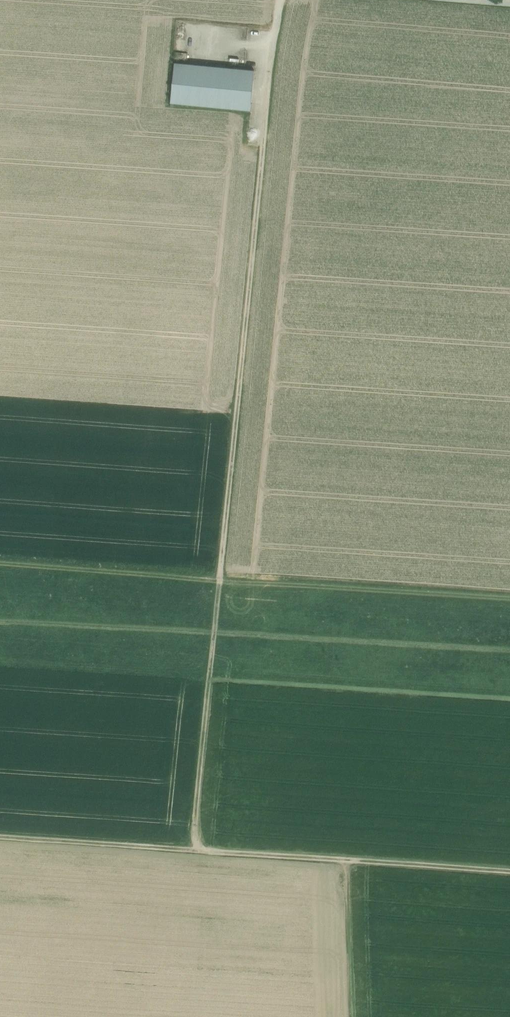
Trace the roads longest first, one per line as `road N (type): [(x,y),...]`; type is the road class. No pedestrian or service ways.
road 1 (track): [(195,846),(280,0)]
road 2 (track): [(509,871),(0,835)]

